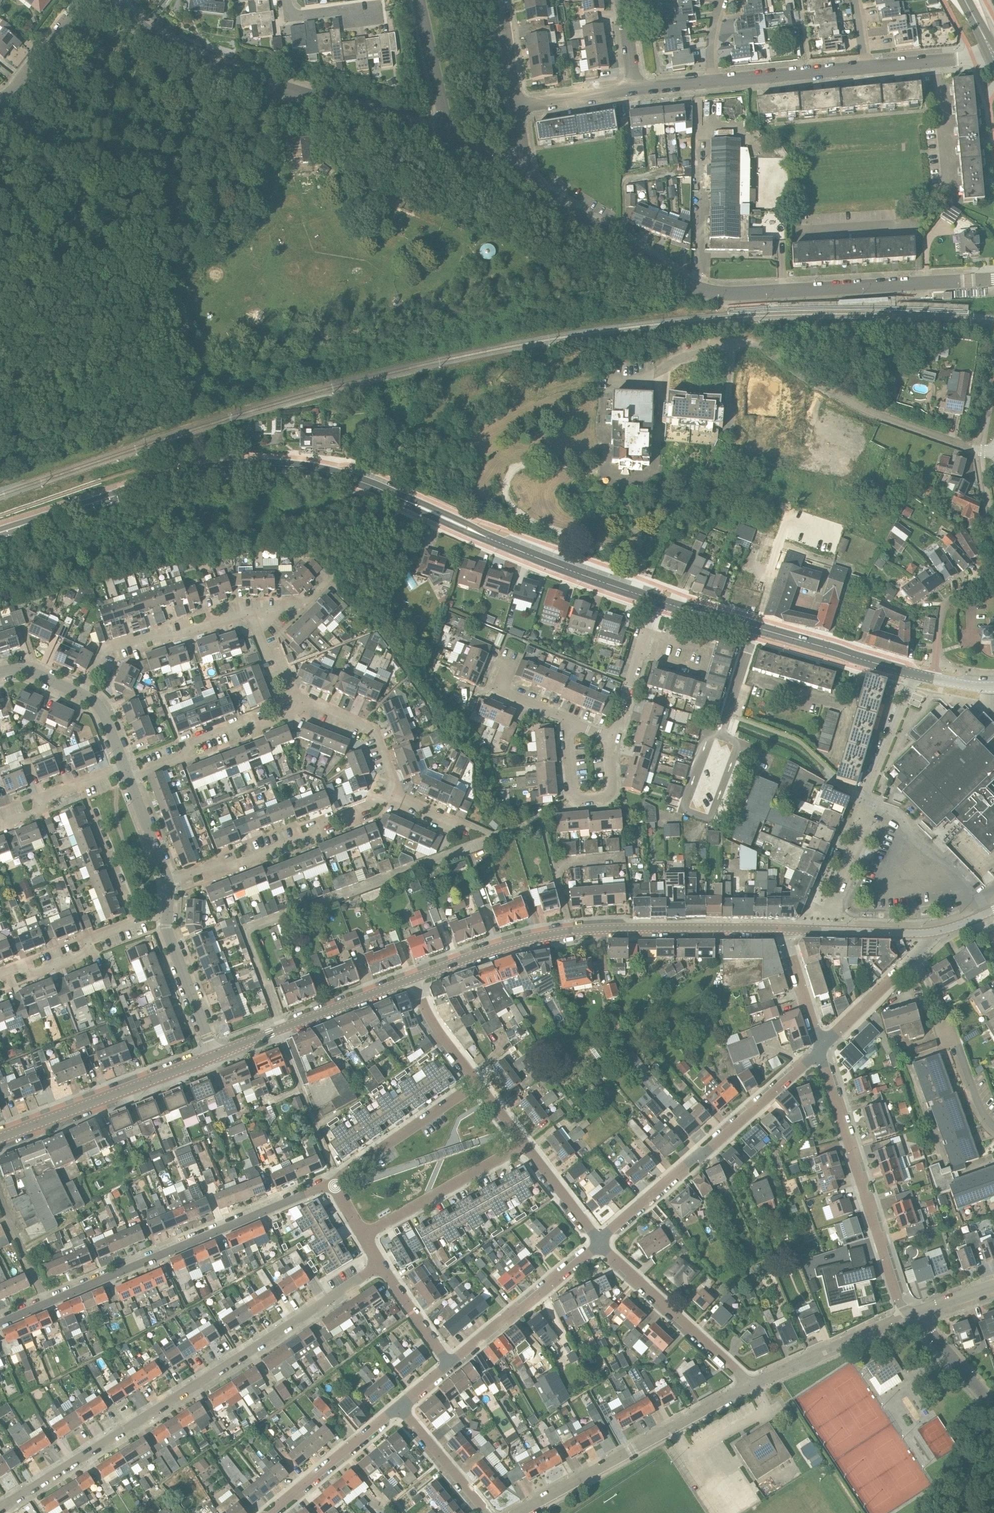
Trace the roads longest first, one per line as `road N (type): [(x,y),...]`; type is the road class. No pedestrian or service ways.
road 1 (residential): [(993,280),(713,293),(669,274),(527,184)]
road 2 (residential): [(0,1507),(381,1263)]
road 3 (tertiary): [(0,533),(234,465),(326,471),(407,500)]
road 4 (residential): [(413,978),(569,932),(783,928)]
road 5 (residential): [(449,143),(189,56),(110,0)]
road 6 (residential): [(0,1324),(332,1182)]
road 7 (residential): [(598,1242),(821,1047)]
road 8 (residential): [(906,1319),(821,1047)]
road 9 (residential): [(523,1512),(752,1385)]
road 10 (residential): [(168,882),(316,834),(323,820),(392,795)]
road 11 (residential): [(0,1138),(215,1055)]
road 12 (residential): [(215,1055),(413,978)]
road 13 (residential): [(752,1385),(598,1242)]
road 14 (residential): [(253,618),(104,650),(84,695)]
road 15 (residential): [(450,1364),(598,1242)]
road 16 (residential): [(298,705),(190,743),(182,757),(129,778)]
road 17 (residential): [(363,1235),(521,1139)]
road 18 (tertiary): [(489,537),(656,599)]
road 19 (residential): [(332,1182),(478,1081)]
road 20 (residential): [(752,1385),(906,1319)]
road 21 (tertiary): [(914,673),(754,628)]
road 22 (residential): [(821,1047),(938,931)]
road 23 (residential): [(273,1512),(399,1407)]
road 24 (residential): [(783,928),(938,931)]
road 25 (residential): [(712,82),(865,67)]
road 26 (residential): [(0,975),(20,968),(36,973),(83,955),(92,938),(133,923)]
road 27 (residential): [(392,795),(375,731),(309,701),(298,705)]
road 28 (residential): [(133,923),(80,784)]
road 29 (residential): [(215,1055),(167,916)]
road 30 (residential): [(613,739),(656,599)]
road 31 (residential): [(449,143),(420,0)]
road 32 (residential): [(488,1512),(399,1407)]
road 33 (residential): [(914,673),(864,800)]
road 34 (residential): [(598,1242),(521,1139)]
road 35 (residential): [(0,98),(83,0)]
road 36 (residential): [(865,67),(989,48)]
road 37 (residential): [(783,928),(821,1047)]
road 38 (residential): [(478,1081),(430,1018),(413,978)]
road 39 (residential): [(450,1364),(381,1263)]

